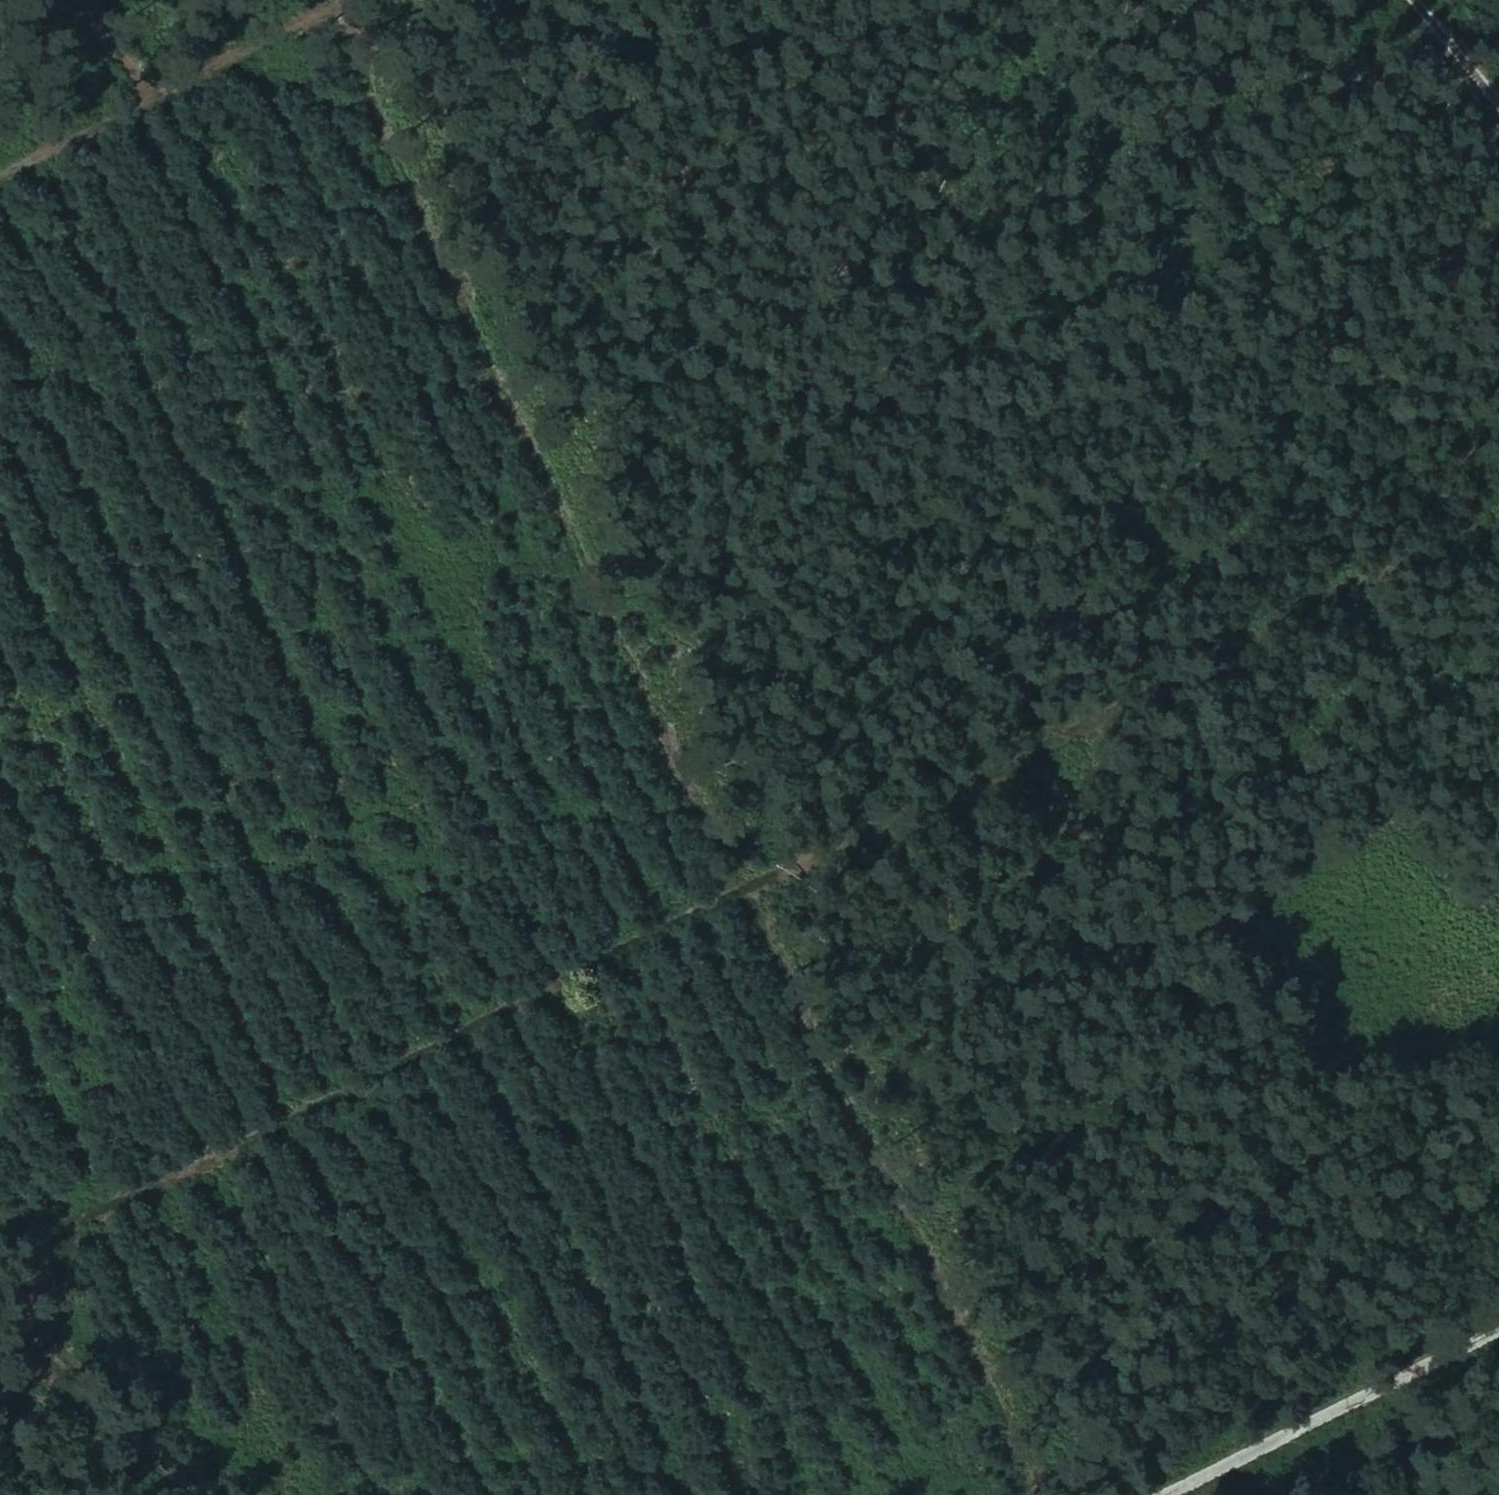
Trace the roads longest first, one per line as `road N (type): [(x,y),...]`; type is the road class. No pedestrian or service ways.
road 1 (track): [(1498,1323),(1148,1494)]
road 2 (track): [(1409,0),(1498,106)]

